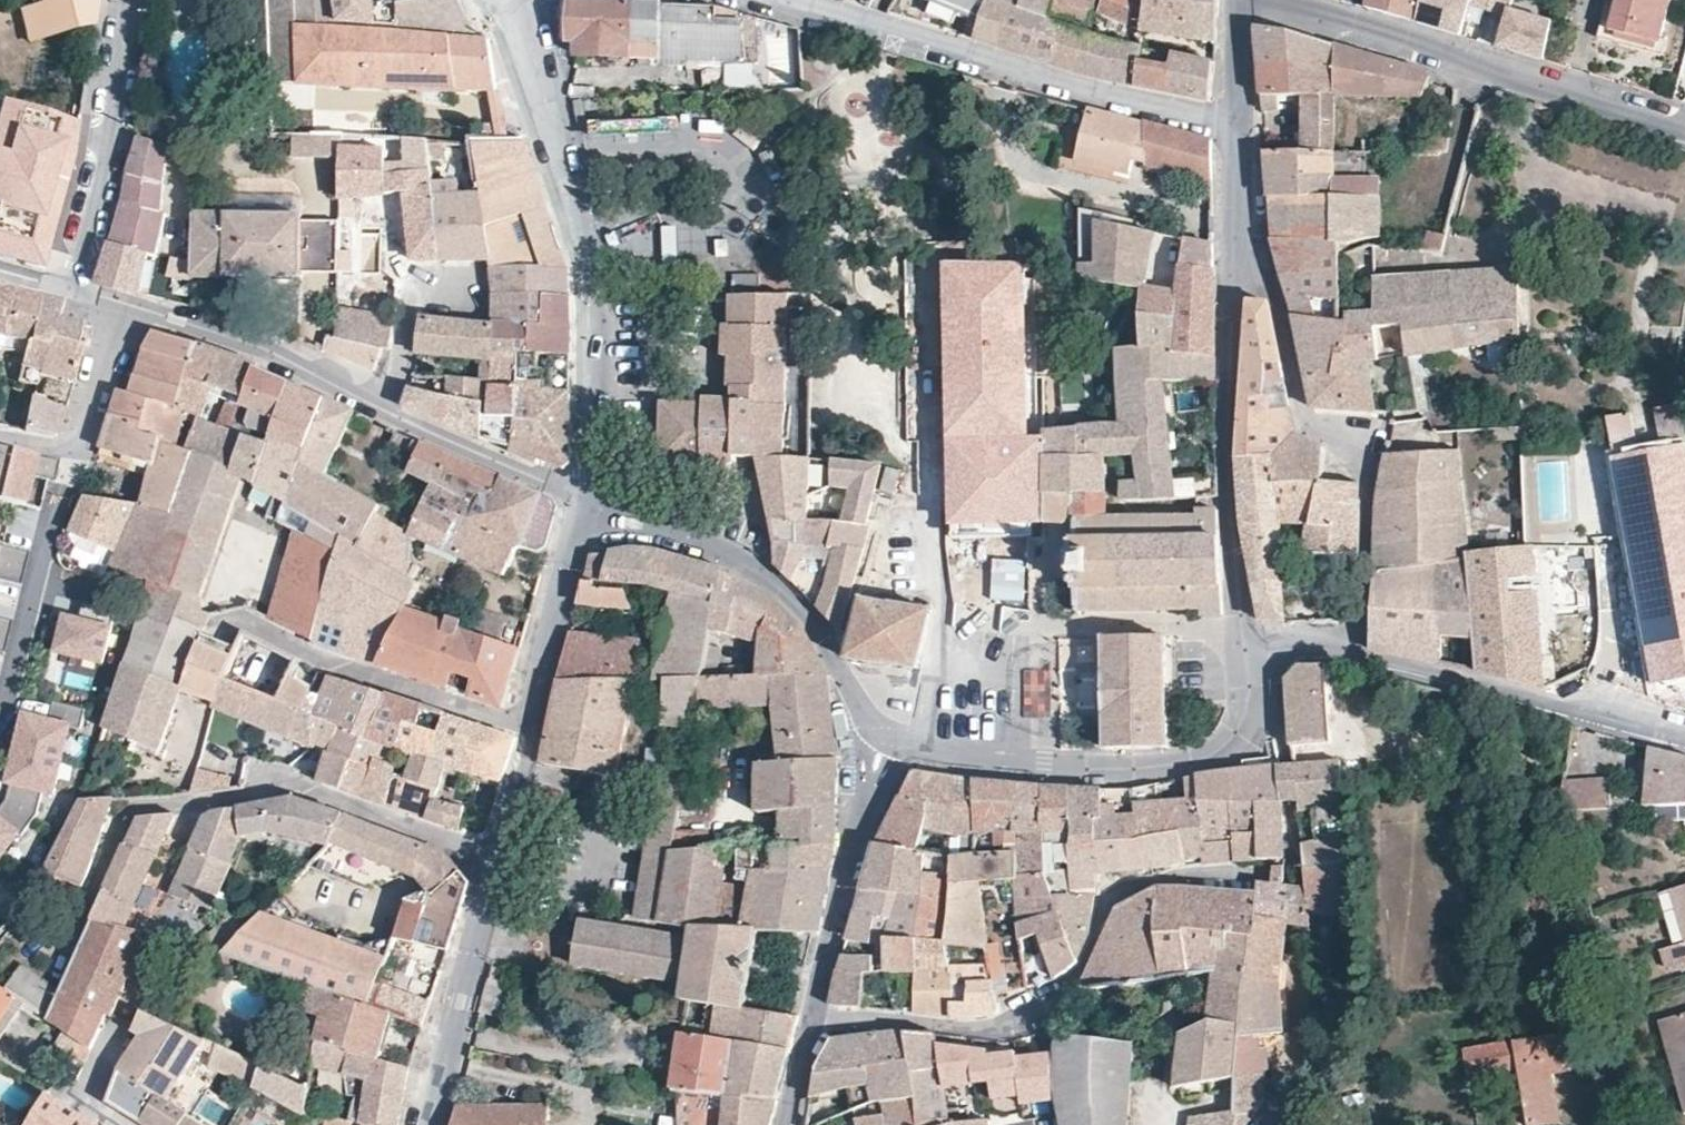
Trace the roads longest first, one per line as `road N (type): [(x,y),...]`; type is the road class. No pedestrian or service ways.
road 1 (residential): [(503,0),(571,191),(593,296),(595,501)]
road 2 (residential): [(762,0),(1244,131)]
road 3 (residential): [(92,887),(123,812),(286,789),(500,863)]
road 4 (residential): [(1361,660),(1372,459),(1304,418),(1268,269),(1241,267)]
road 5 (residential): [(1684,132),(1509,68),(1259,0)]
road 6 (residential): [(787,1124),(885,737)]
road 7 (residential): [(595,501),(745,565),(797,604),(841,666),(857,707),(885,737)]
road 8 (residential): [(917,748),(1068,768),(1206,763),(1223,751),(1249,699)]
road 9 (residential): [(1241,267),(1222,451),(1242,626)]
road 10 (residential): [(224,629),(241,622),(333,667),(537,737)]
road 11 (residential): [(1361,660),(1684,745)]
road 12 (residential): [(75,294),(122,116),(130,0)]
road 13 (residential): [(127,308),(188,324),(388,408)]
road 14 (residential): [(430,1124),(500,863)]
road 15 (residential): [(0,709),(65,489),(85,456)]
road 16 (residential): [(537,737),(595,501)]
road 17 (residential): [(388,408),(595,501)]
road 18 (residential): [(941,612),(924,428)]
road 19 (residential): [(85,456),(127,308)]
road 20 (residential): [(388,408),(414,297),(442,296)]
road 21 (residential): [(941,612),(917,748)]
road 22 (residential): [(1244,131),(1241,267)]
road 23 (residential): [(500,863),(537,737)]
road 24 (residential): [(1238,0),(1244,131)]
road 25 (residential): [(1242,626),(1361,660)]

